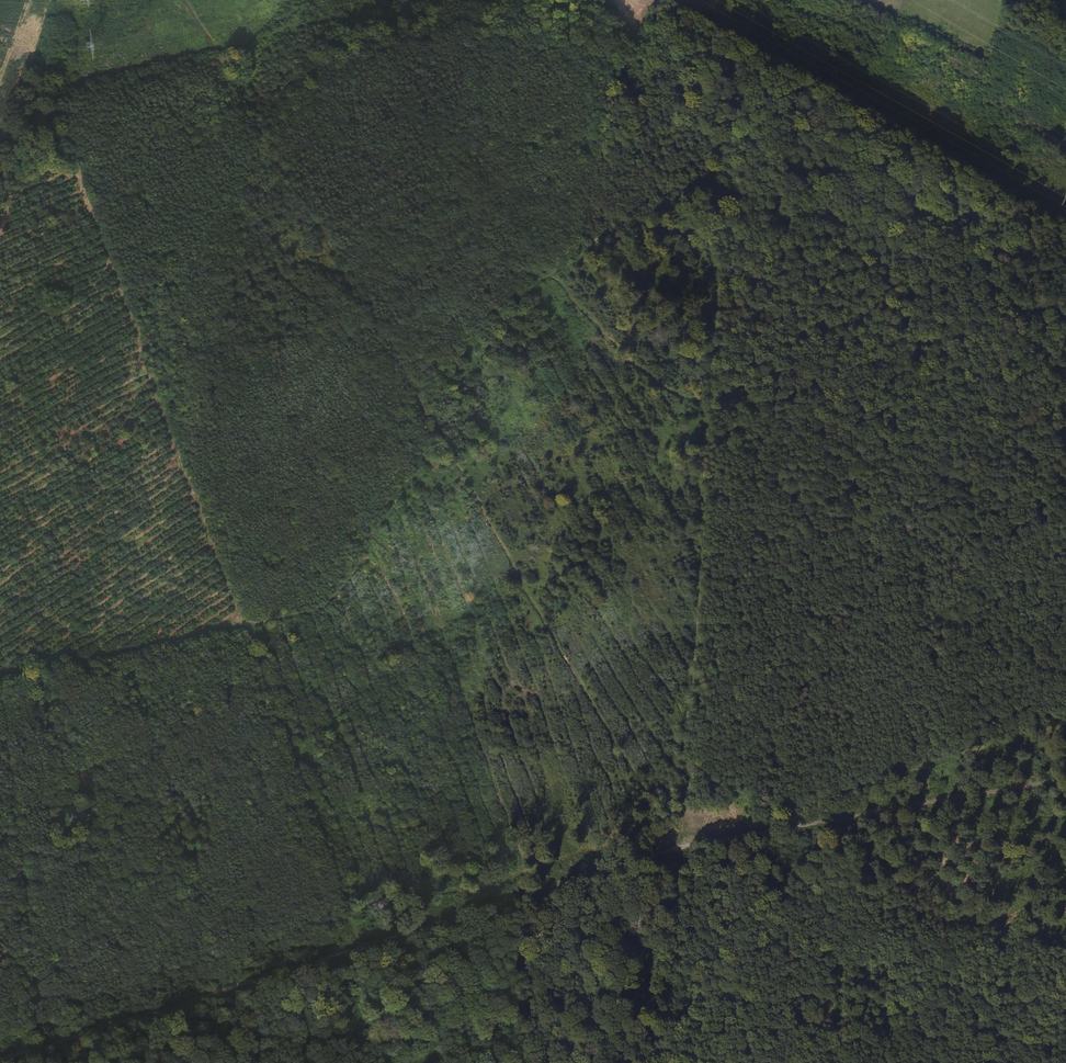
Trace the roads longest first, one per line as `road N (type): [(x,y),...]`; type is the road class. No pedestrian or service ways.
road 1 (track): [(0,1059),(673,853)]
road 2 (track): [(673,853),(1065,777)]

